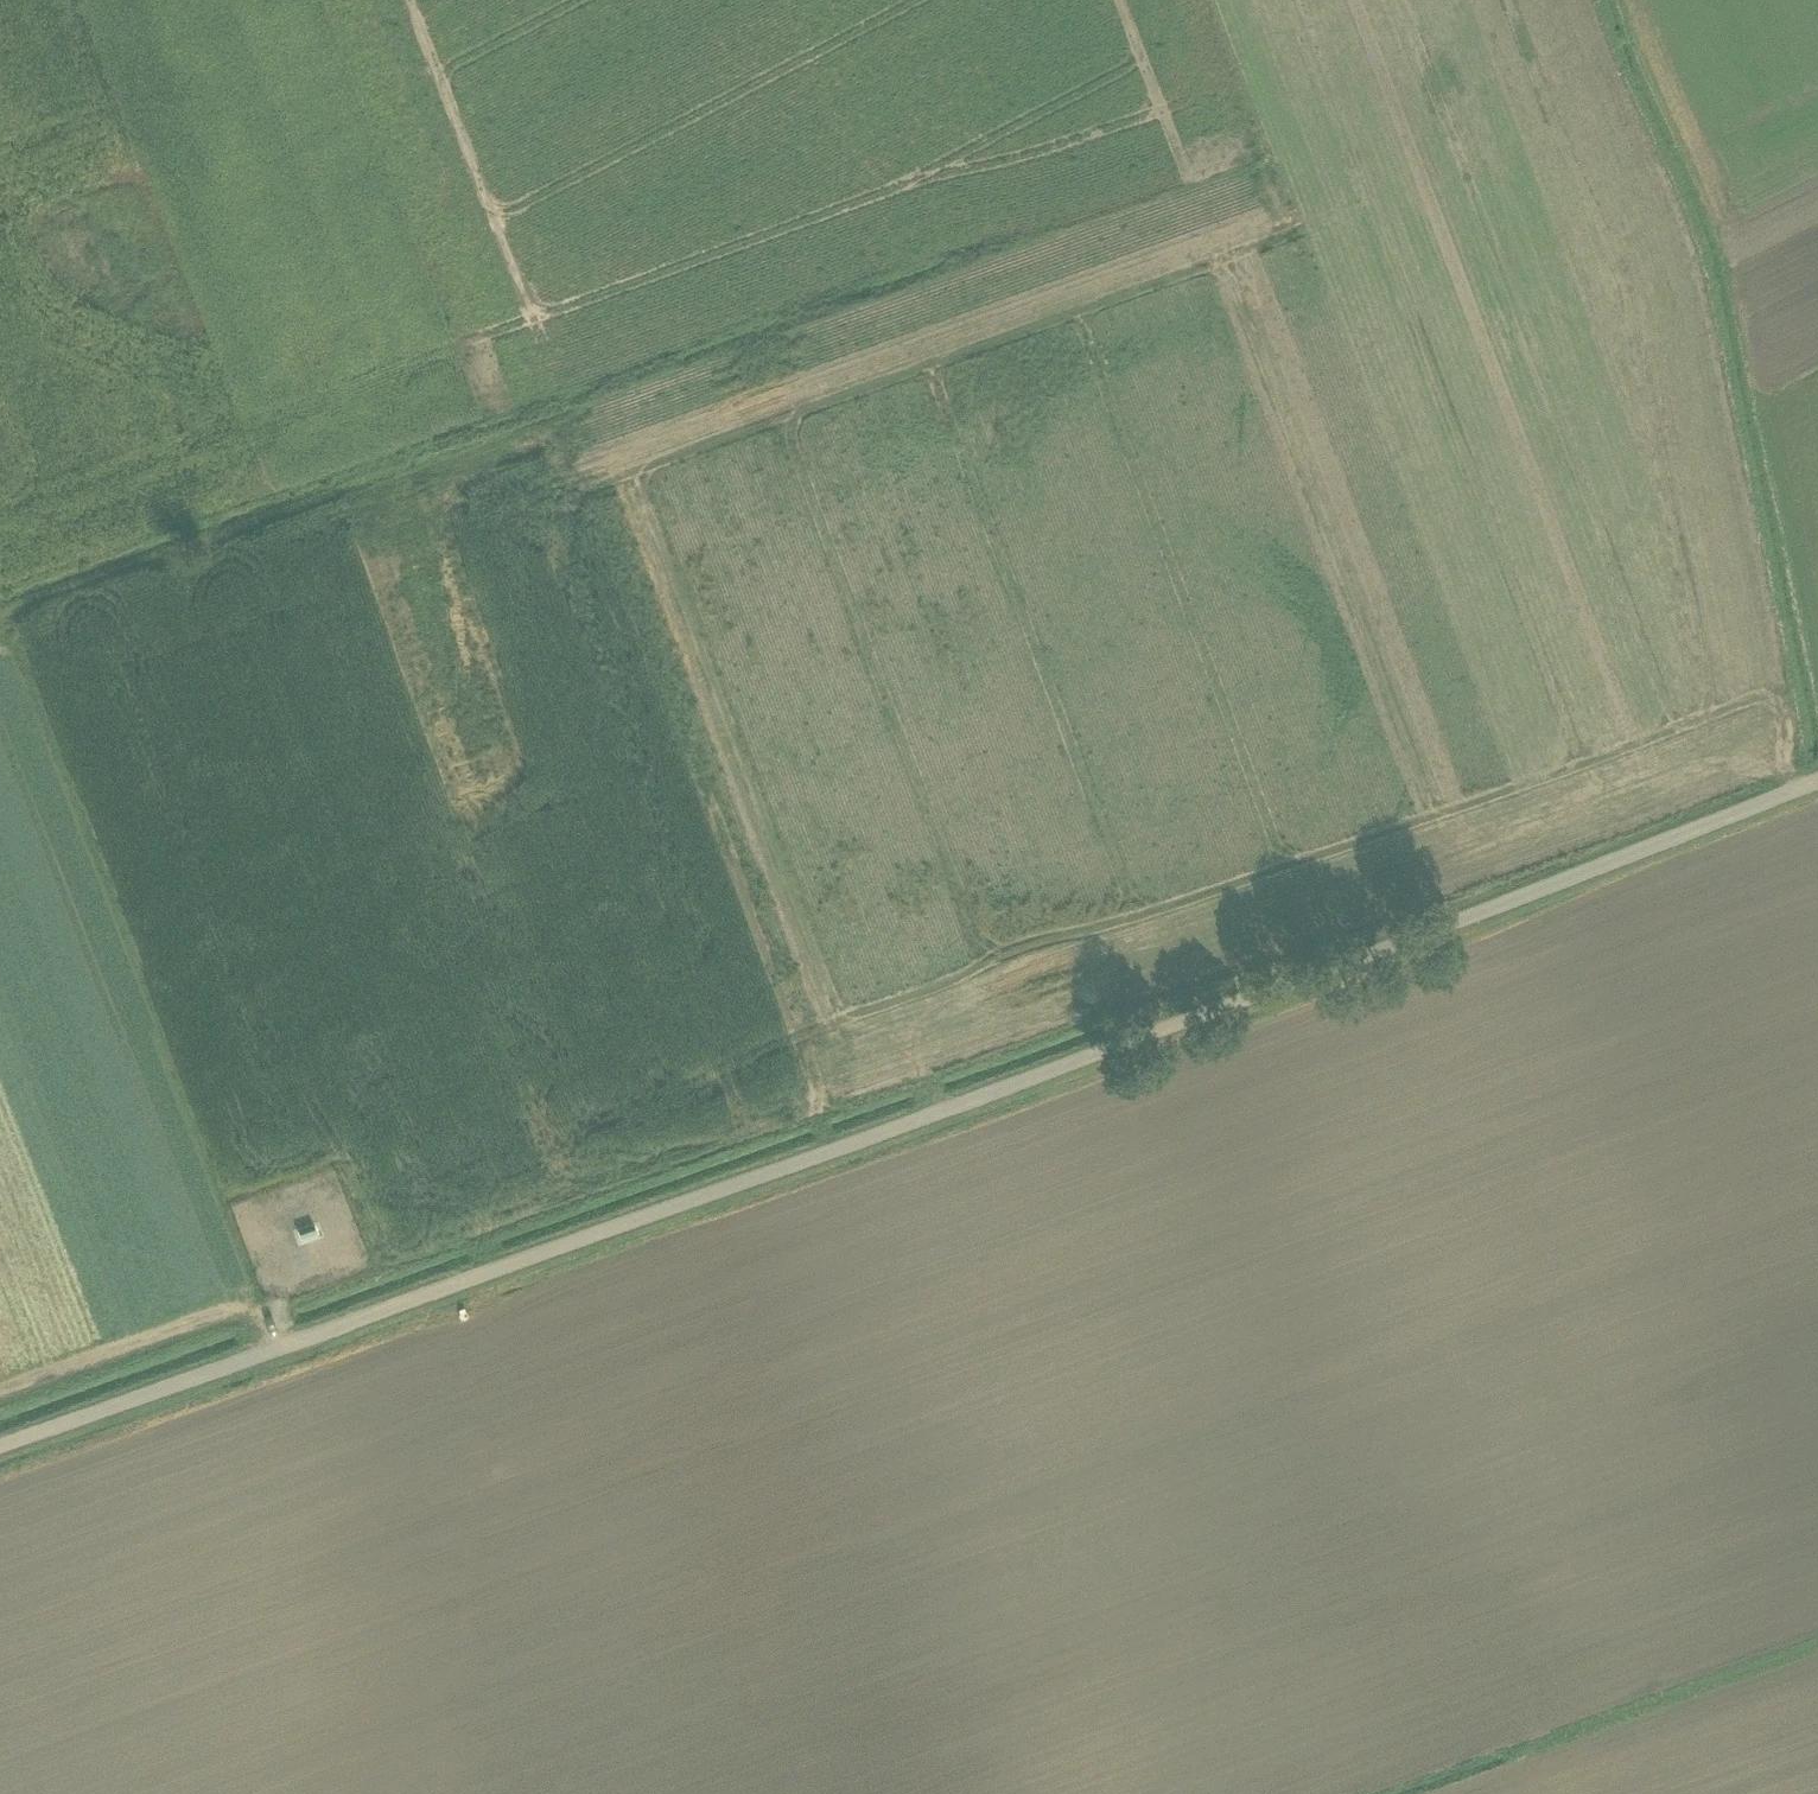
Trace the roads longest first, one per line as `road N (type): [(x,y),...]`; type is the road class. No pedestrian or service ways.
road 1 (track): [(1817,779),(1105,1055),(0,1444)]

